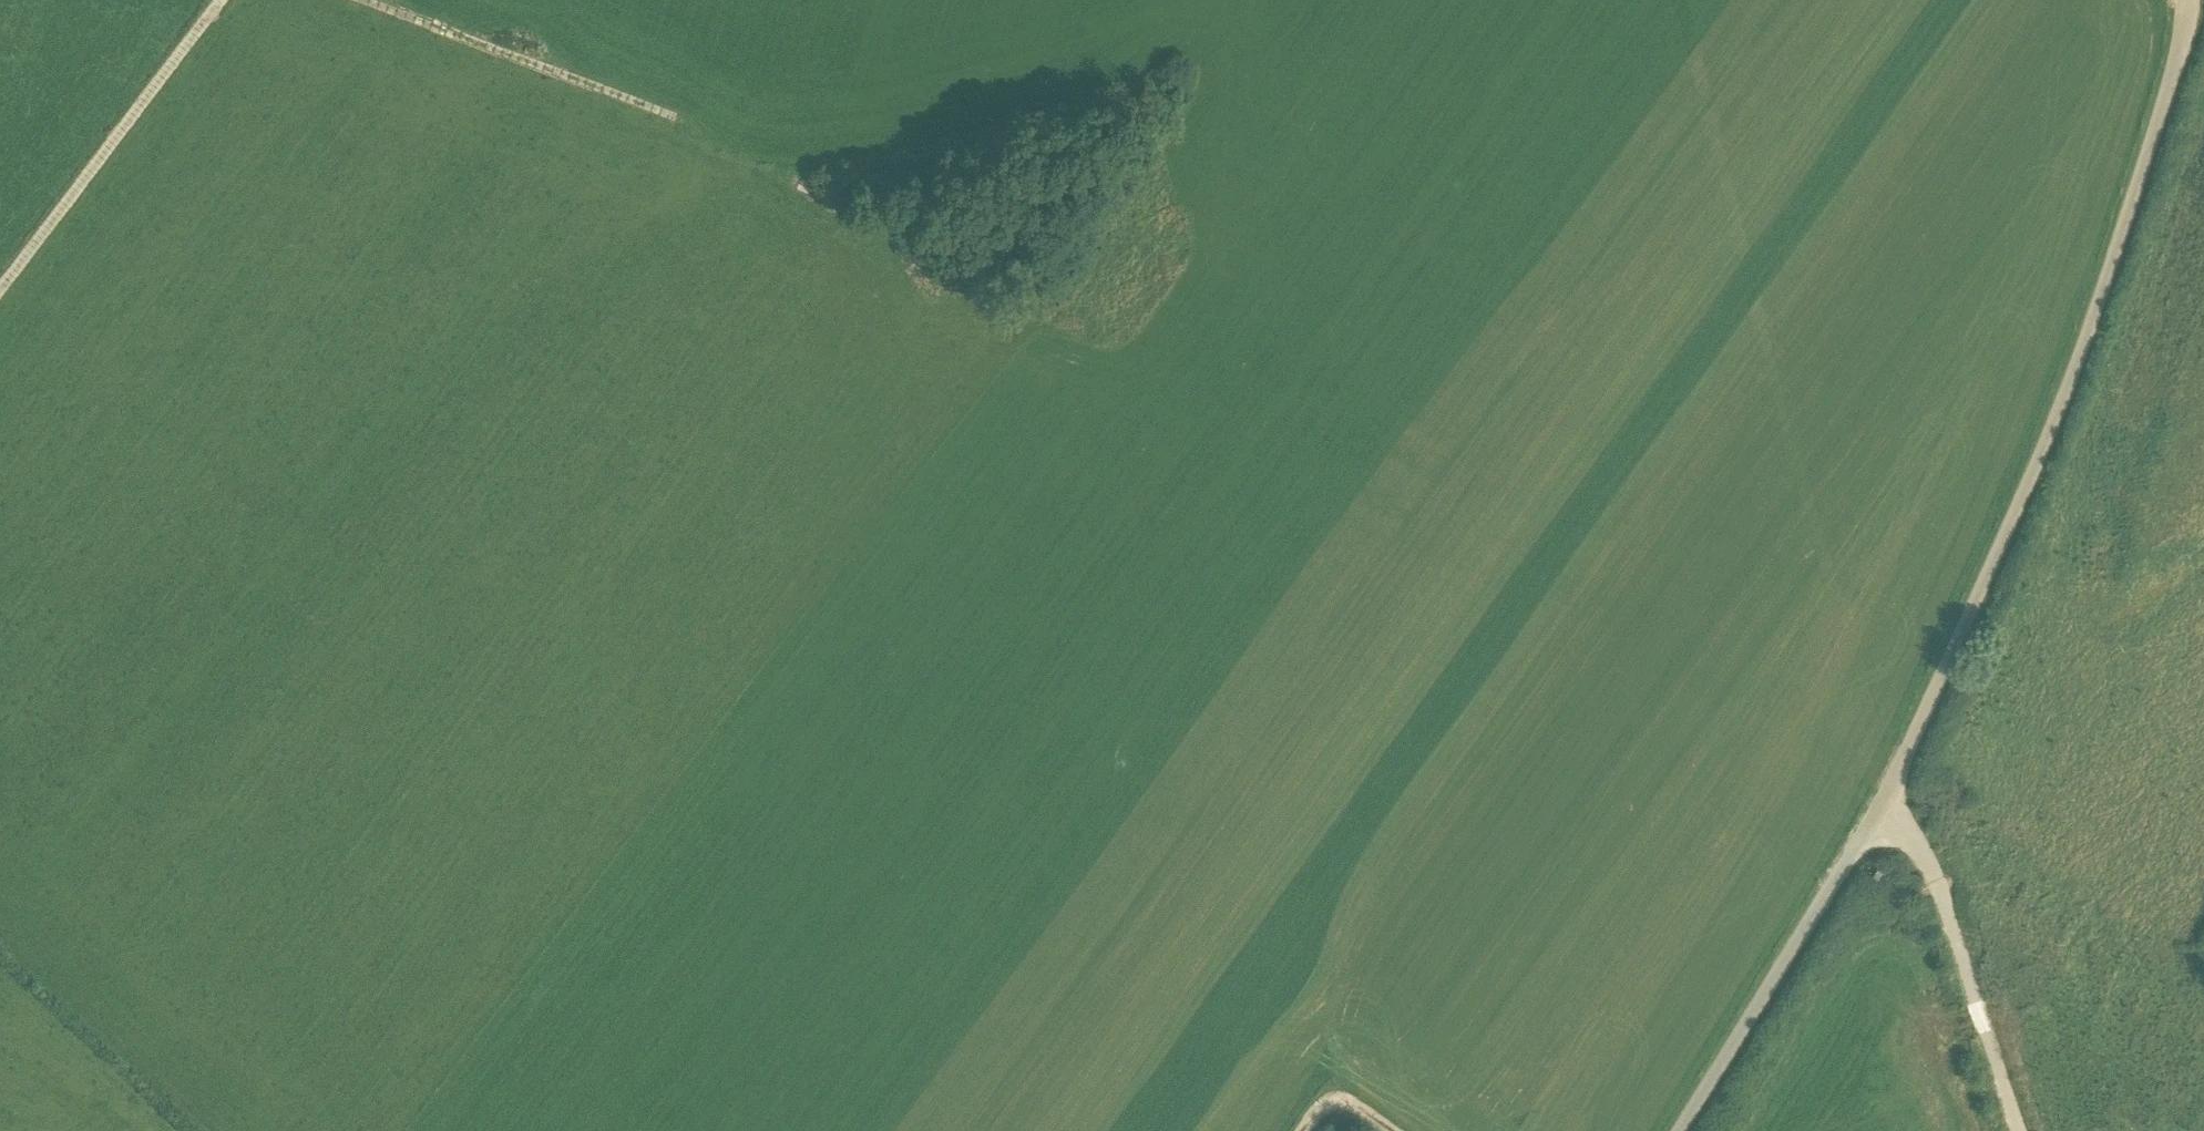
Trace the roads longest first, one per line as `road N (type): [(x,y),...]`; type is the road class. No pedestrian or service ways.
road 1 (unclassified): [(2189,0),(2103,287),(1979,587),(1869,822),(1677,1130)]
road 2 (track): [(2012,1130),(1932,876),(1909,845),(1869,822)]
road 3 (track): [(206,0),(0,276)]
road 4 (track): [(675,120),(369,0)]

